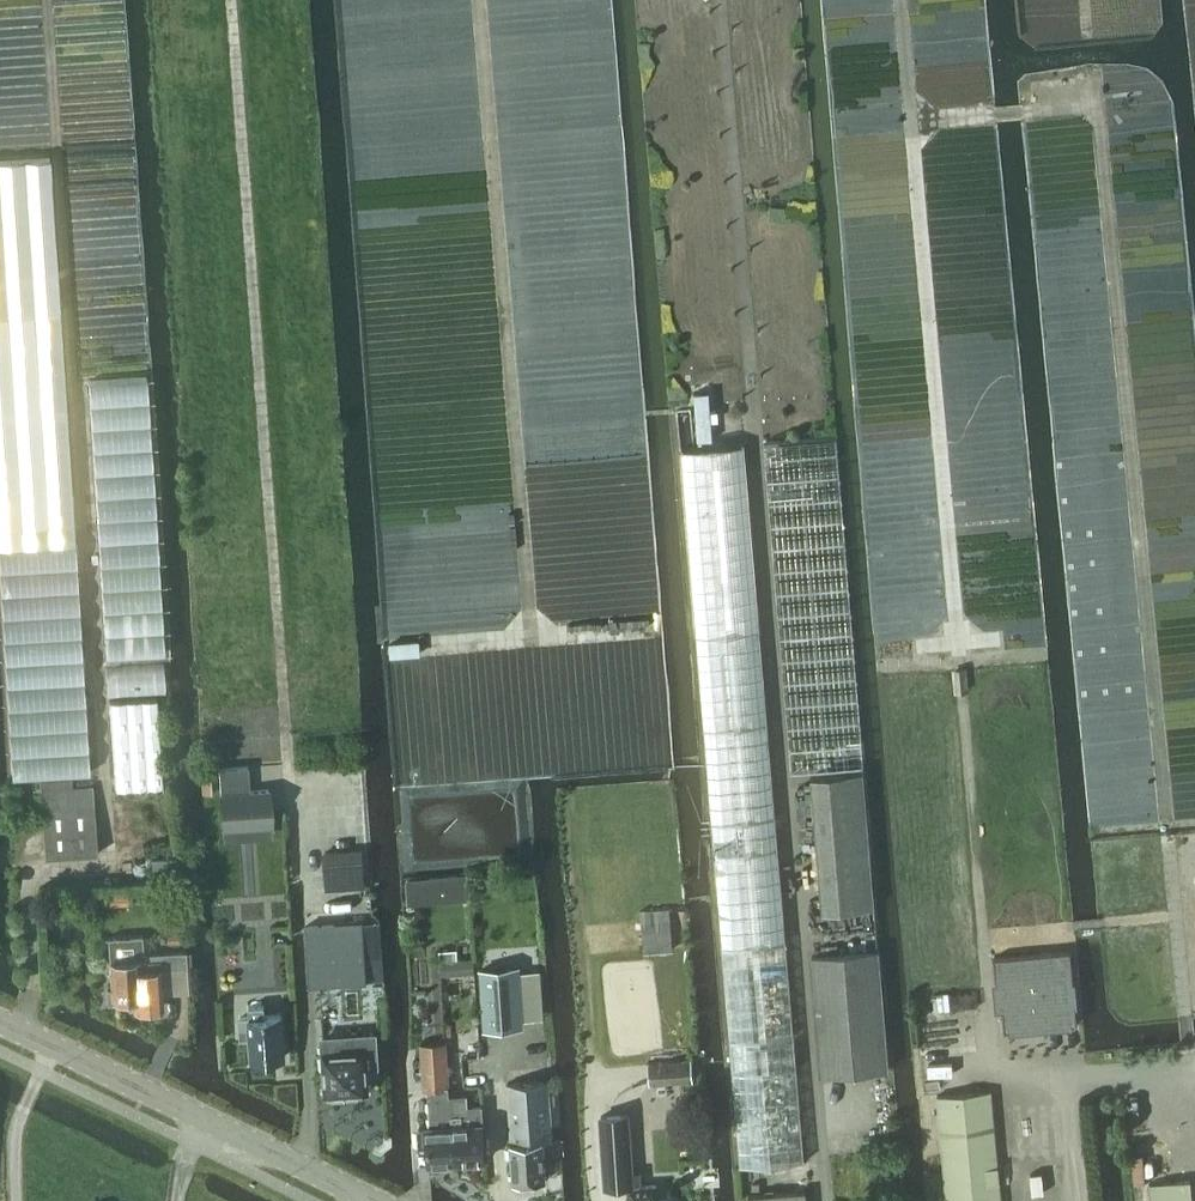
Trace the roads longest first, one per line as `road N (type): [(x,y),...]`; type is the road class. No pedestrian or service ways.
road 1 (track): [(819,1182),(719,0)]
road 2 (track): [(18,1033),(31,990),(24,869),(107,865),(48,0)]
road 3 (track): [(993,1040),(900,0)]
road 4 (track): [(297,892),(231,0)]
road 5 (track): [(532,641),(477,0)]
road 6 (tertiary): [(358,1200),(0,1024)]

